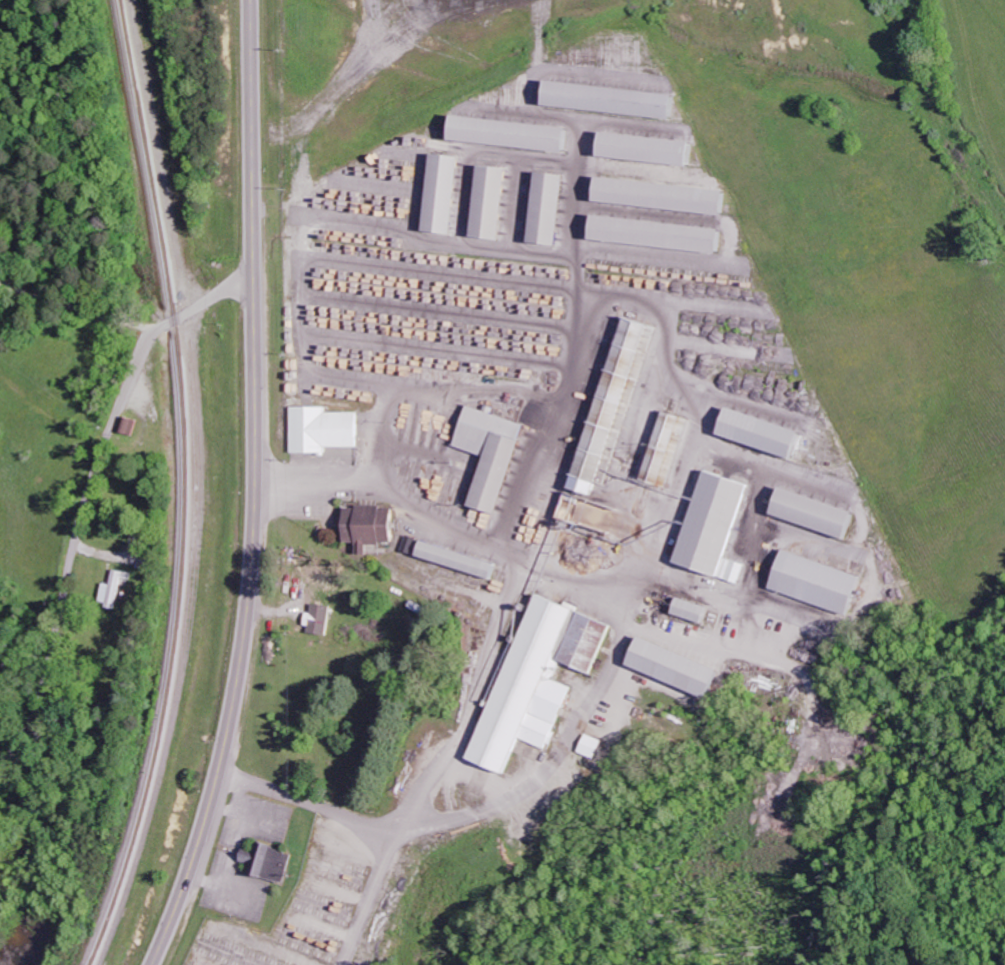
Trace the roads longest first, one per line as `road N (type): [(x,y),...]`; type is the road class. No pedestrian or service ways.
road 1 (primary): [(152,964),(213,792),(249,597),(251,0)]
road 2 (residential): [(0,762),(30,729),(84,504),(156,331),(254,275)]

